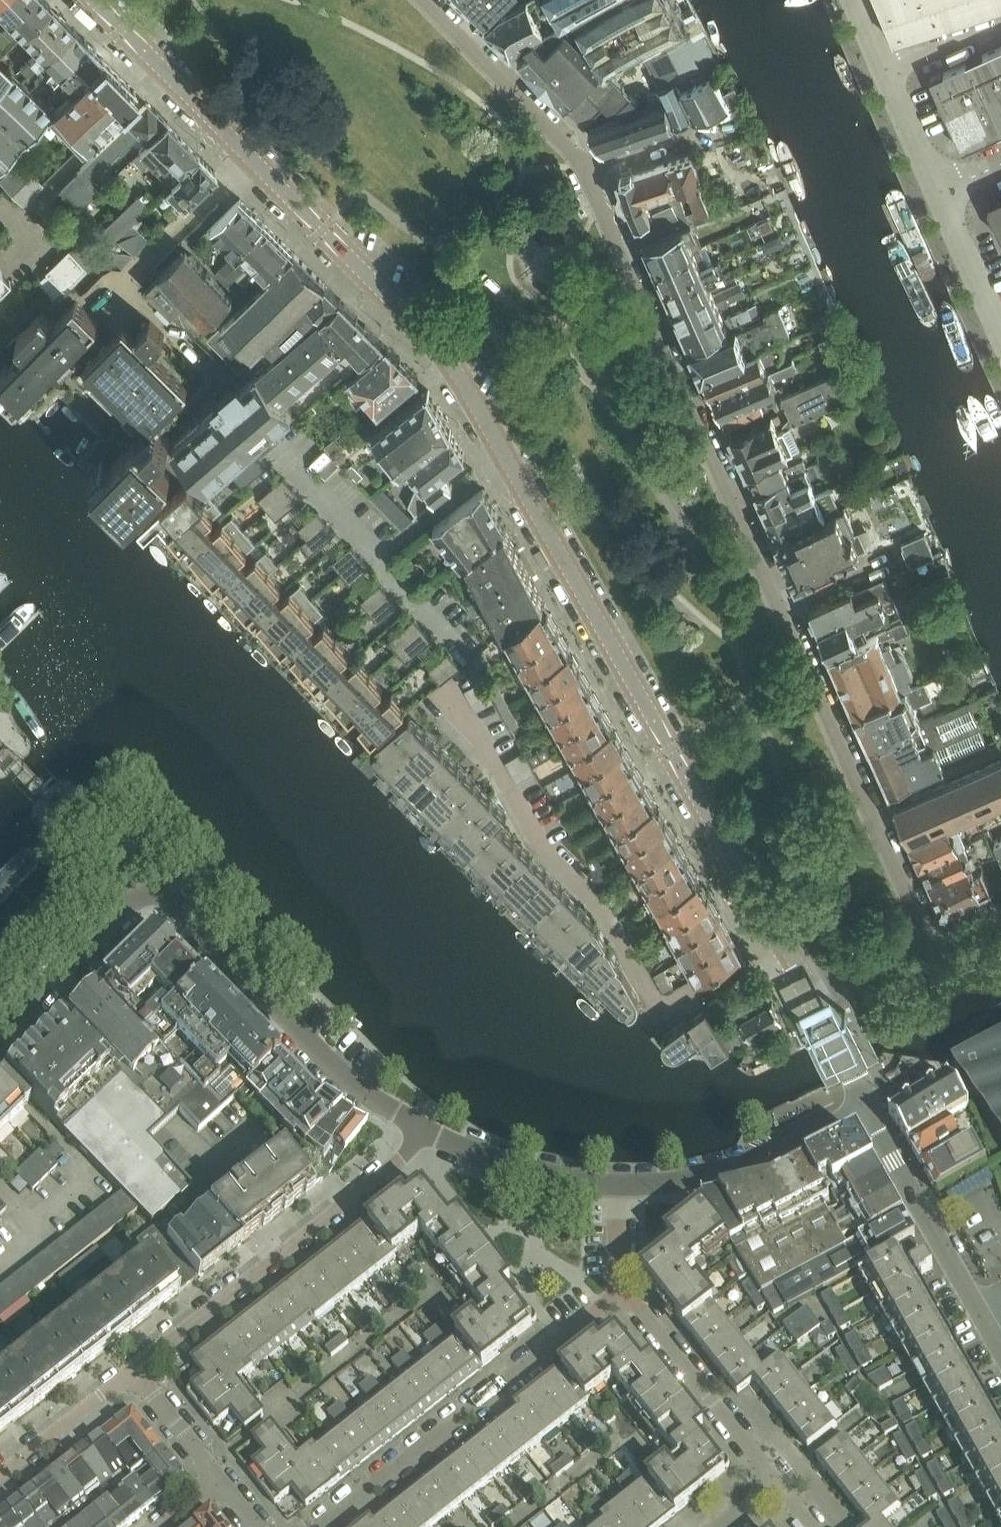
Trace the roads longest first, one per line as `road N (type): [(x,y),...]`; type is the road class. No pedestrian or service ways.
road 1 (residential): [(926,941),(583,166)]
road 2 (residential): [(0,1046),(157,891),(355,1088),(421,1129)]
road 3 (residential): [(782,940),(504,453)]
road 4 (residential): [(782,940),(659,1009),(576,861),(462,721)]
road 5 (residential): [(504,453),(420,328),(249,157)]
road 6 (residential): [(327,1526),(623,1291)]
road 7 (residential): [(134,1367),(400,1159),(421,1129)]
road 8 (residential): [(1000,1351),(868,1110)]
road 9 (residential): [(620,1188),(699,1179),(868,1110)]
road 10 (residential): [(780,1483),(623,1291)]
road 11 (residential): [(583,166),(422,0)]
road 12 (residential): [(249,157),(94,0)]
road 13 (residential): [(421,1129),(468,1152),(620,1188)]
road 14 (residential): [(130,311),(125,281),(249,157)]
road 15 (residential): [(0,1473),(134,1367)]
road 16 (residential): [(504,453),(382,559)]
road 17 (unclassified): [(583,166),(734,121)]
road 18 (unclassified): [(1000,332),(937,190)]
road 19 (residential): [(382,559),(278,449)]
road 20 (residential): [(217,1476),(134,1367)]
road 21 (residential): [(868,1110),(811,991)]
road 22 (residential): [(811,991),(926,941)]
road 23 (unclassified): [(937,190),(888,75)]
road 24 (residential): [(463,649),(382,559)]
road 25 (residential): [(1000,31),(888,75)]

